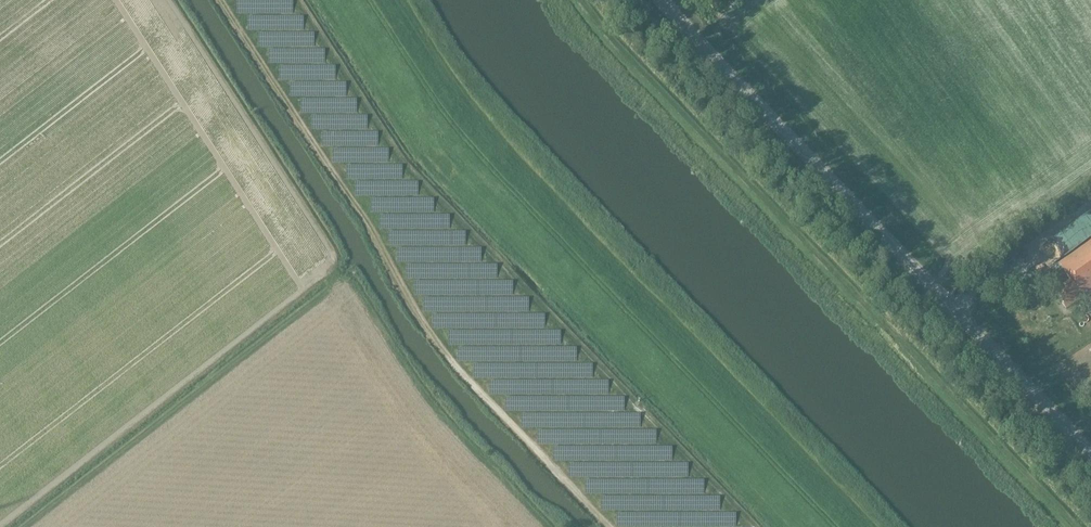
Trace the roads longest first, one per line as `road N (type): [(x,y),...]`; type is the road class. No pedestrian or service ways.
road 1 (secondary): [(1090,460),(662,0)]

